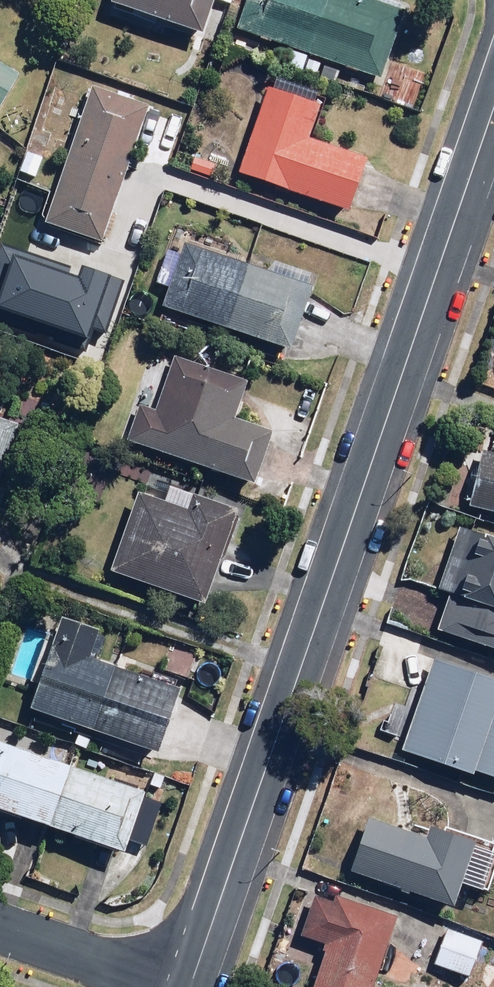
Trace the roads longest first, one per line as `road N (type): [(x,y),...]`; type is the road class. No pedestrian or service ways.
road 1 (residential): [(493,97),(183,986)]
road 2 (residential): [(171,986),(0,927)]

